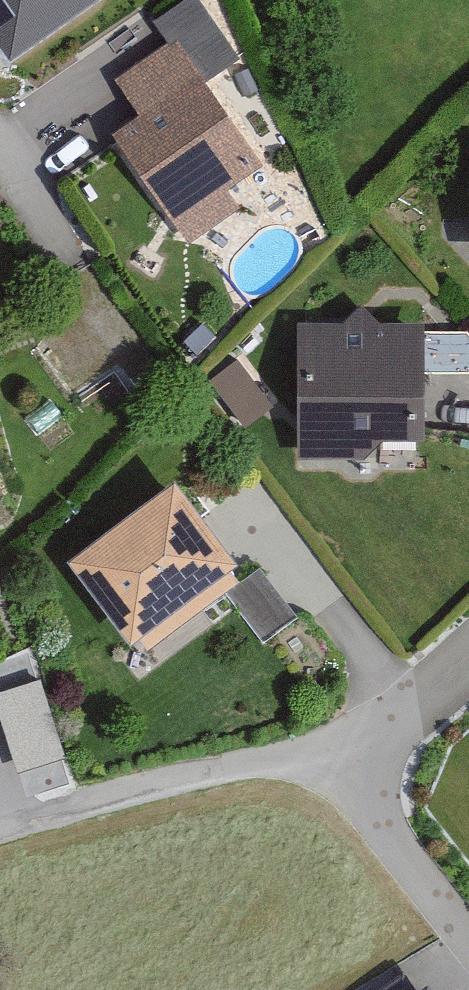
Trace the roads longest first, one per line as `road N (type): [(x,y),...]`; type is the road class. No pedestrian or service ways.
road 1 (residential): [(0,835),(113,800),(251,777),(315,792),(390,832)]
road 2 (residential): [(468,656),(376,744),(390,832)]
road 3 (residential): [(390,832),(468,937)]

